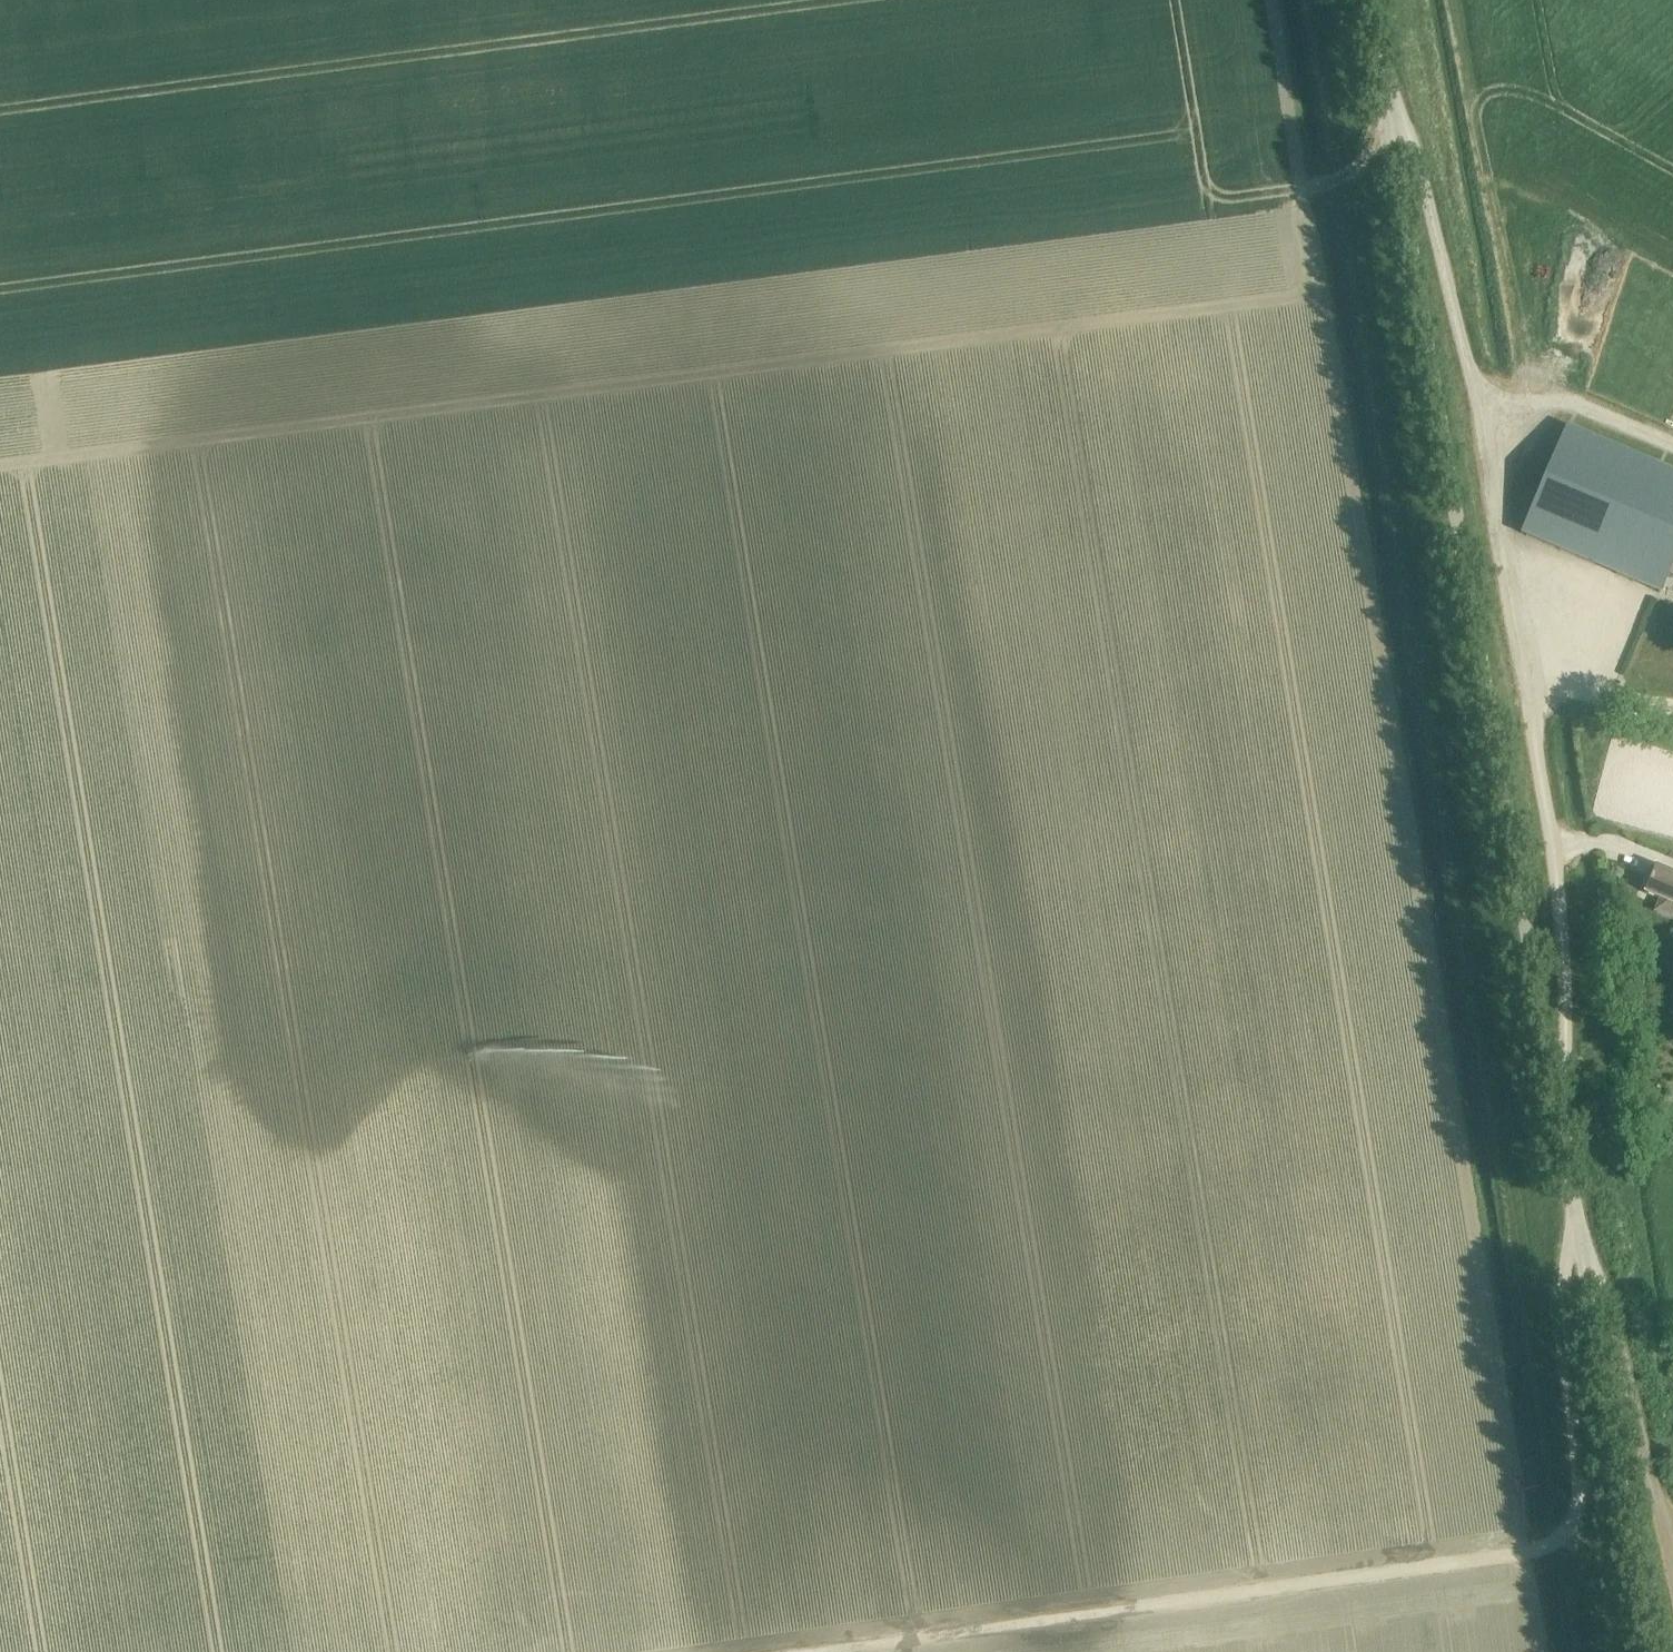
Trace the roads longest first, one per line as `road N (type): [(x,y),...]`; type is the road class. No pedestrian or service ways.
road 1 (unclassified): [(1648,1651),(1371,0)]
road 2 (track): [(816,1651),(1503,1558),(1554,1544),(1576,1517),(1579,1486),(1564,1288),(1578,1224)]

